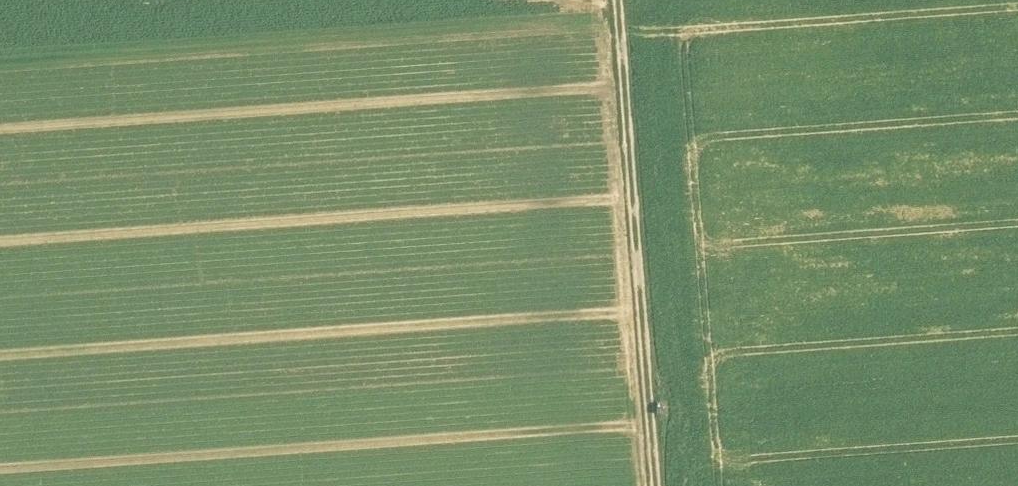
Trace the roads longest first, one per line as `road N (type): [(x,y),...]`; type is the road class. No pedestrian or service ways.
road 1 (track): [(656,485),(618,0)]

